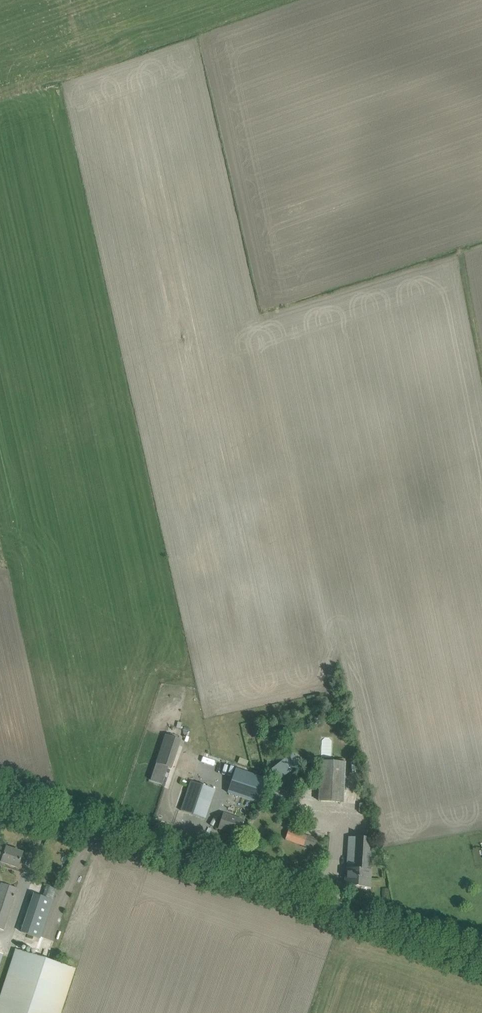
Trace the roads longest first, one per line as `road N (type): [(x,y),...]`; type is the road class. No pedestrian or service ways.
road 1 (tertiary): [(0,797),(481,959)]

